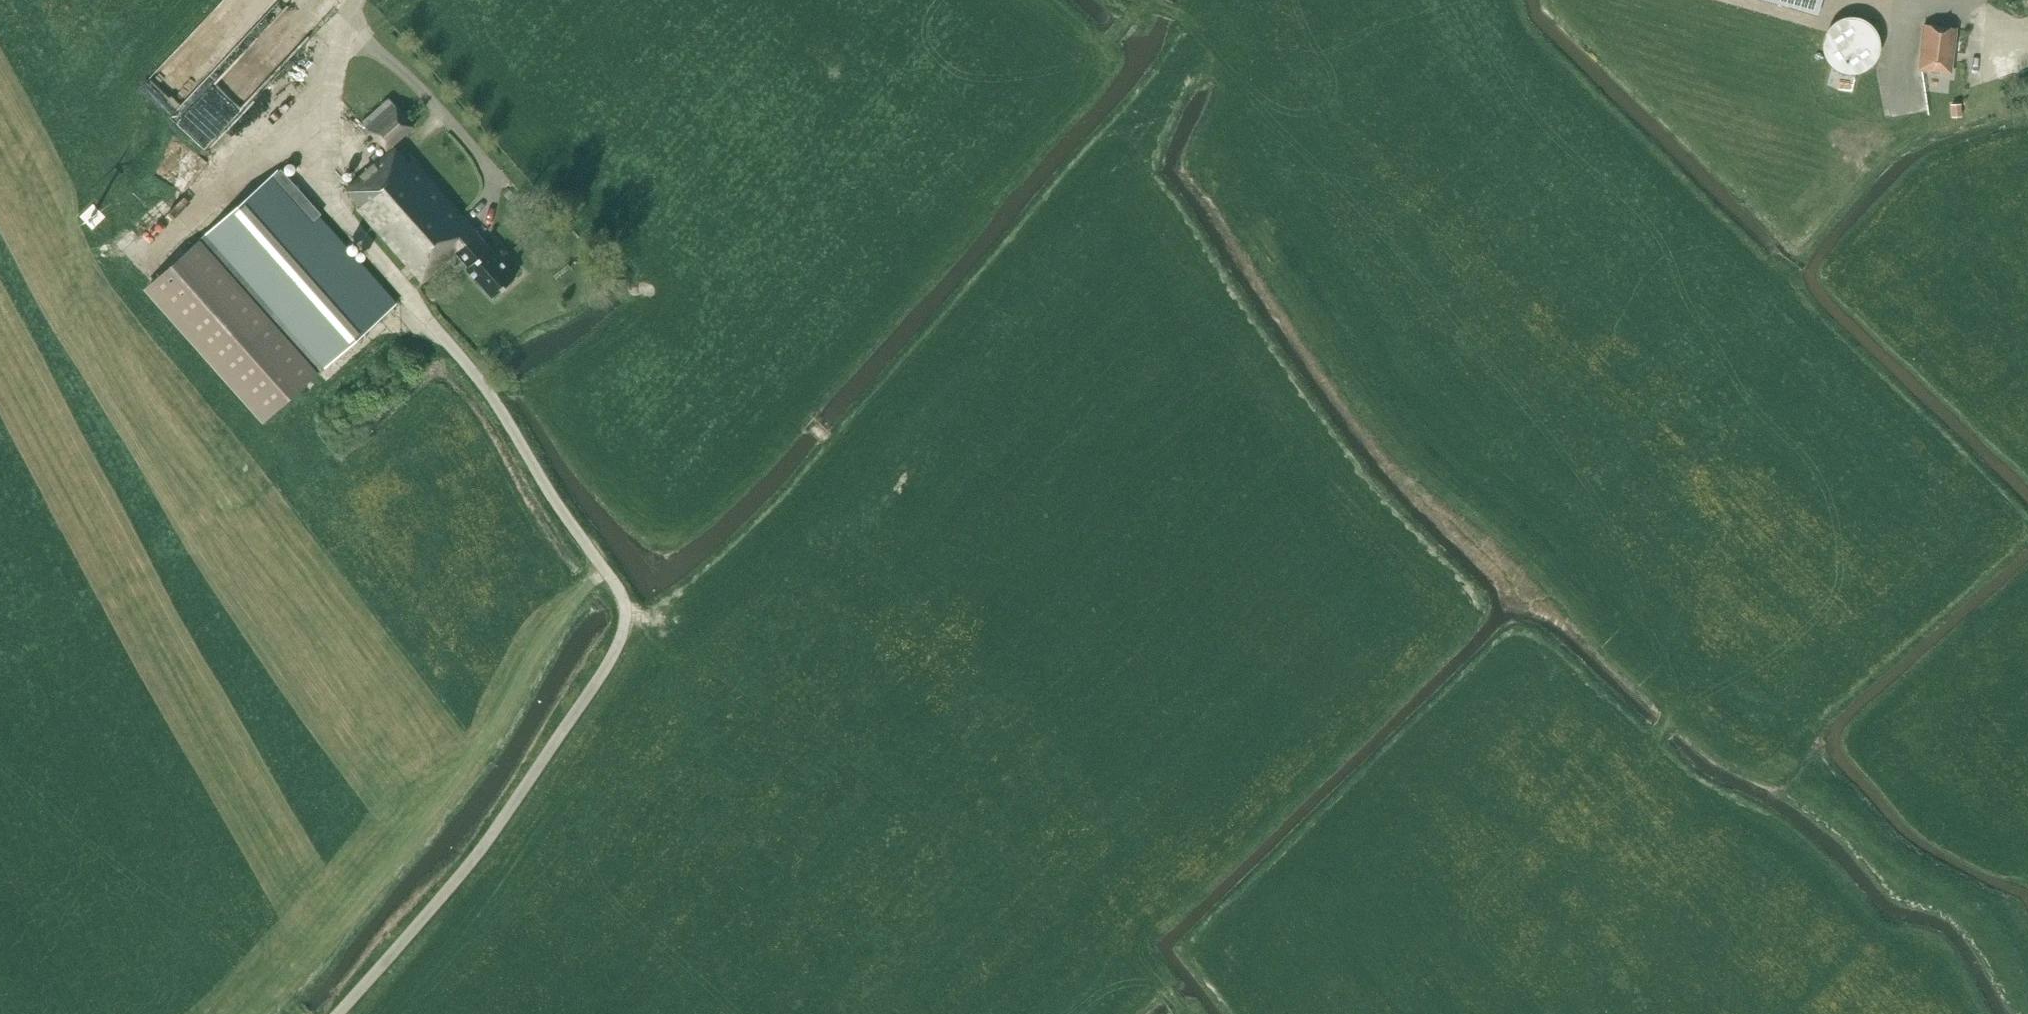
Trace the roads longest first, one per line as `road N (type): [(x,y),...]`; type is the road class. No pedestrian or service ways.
road 1 (track): [(347,14),(321,41),(308,147),(321,195),(488,389),(617,589),(625,632),(468,868),(331,1013)]

